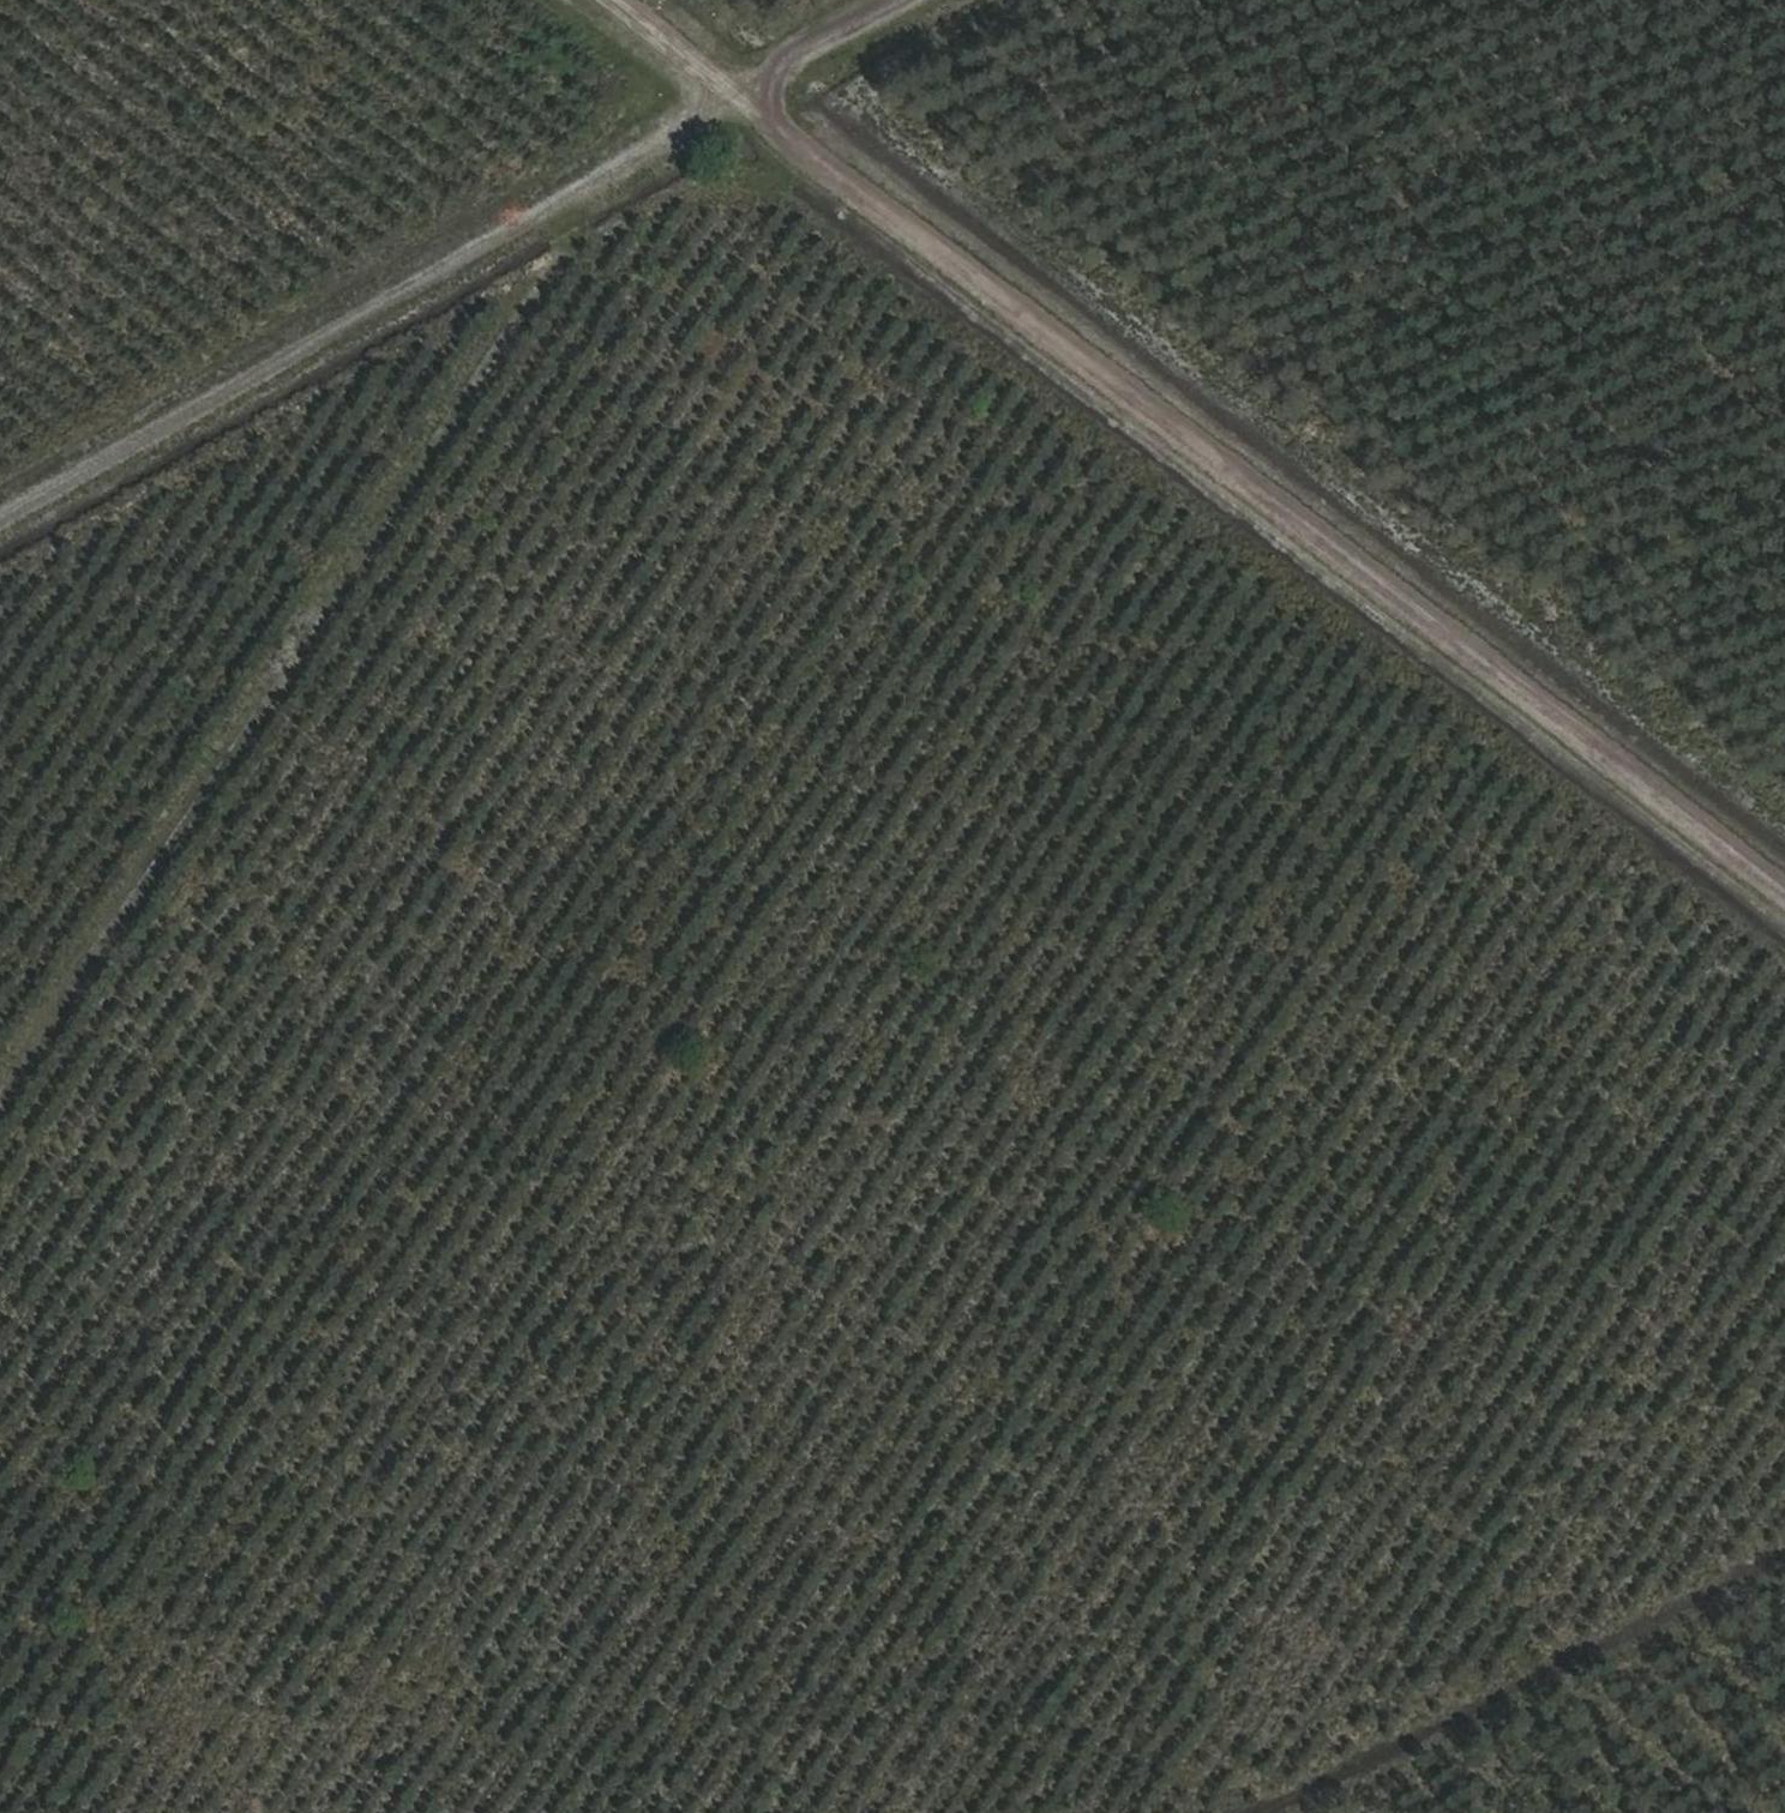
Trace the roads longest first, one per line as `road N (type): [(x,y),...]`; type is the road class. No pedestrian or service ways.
road 1 (track): [(1784,886),(641,0)]
road 2 (track): [(899,0),(0,505)]

